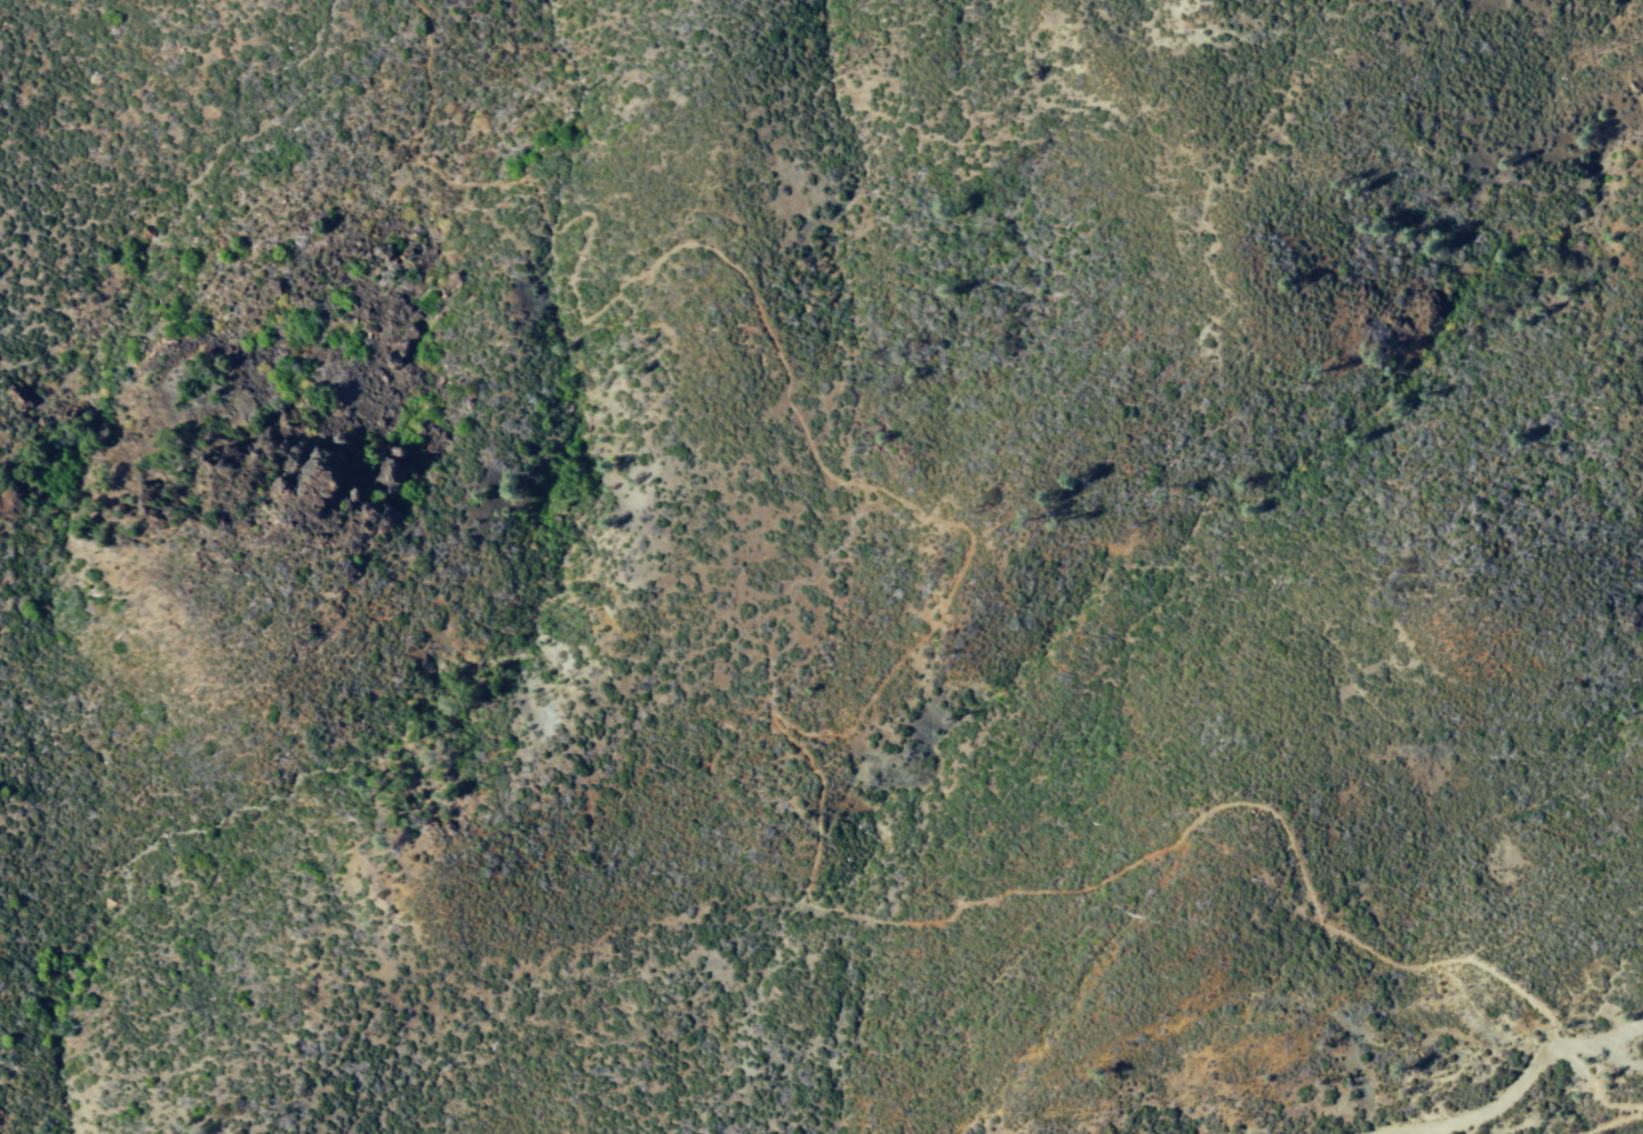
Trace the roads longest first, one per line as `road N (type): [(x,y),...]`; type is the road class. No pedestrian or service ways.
road 1 (track): [(1412,1133),(1495,1114),(1583,1046),(1642,1063)]

